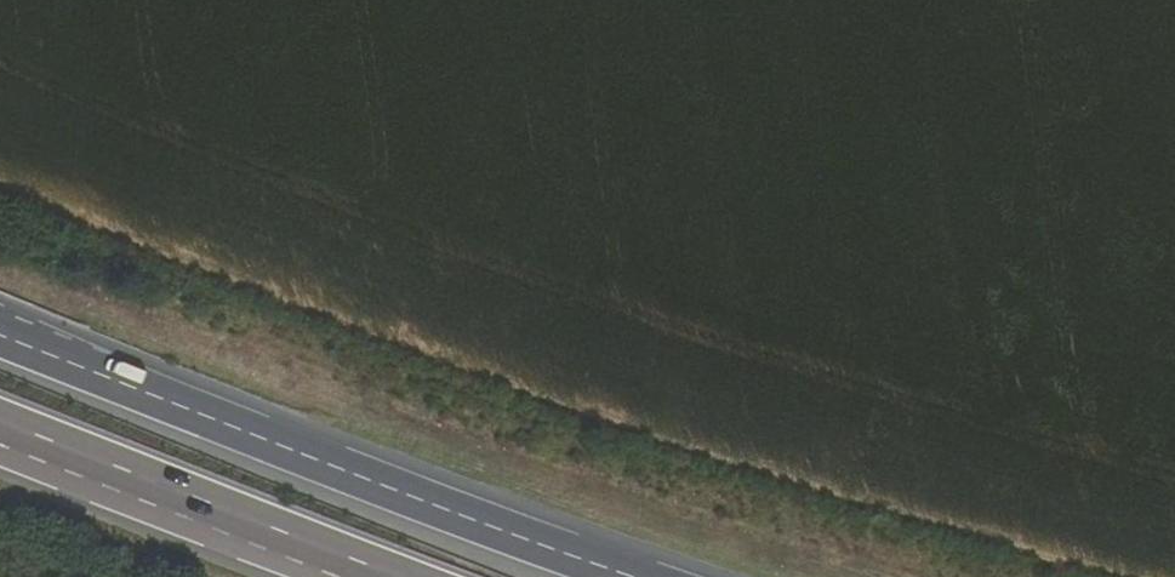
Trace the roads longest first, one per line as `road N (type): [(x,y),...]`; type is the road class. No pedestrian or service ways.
road 1 (trunk): [(634,576),(0,332)]
road 2 (trunk): [(0,427),(395,576)]

